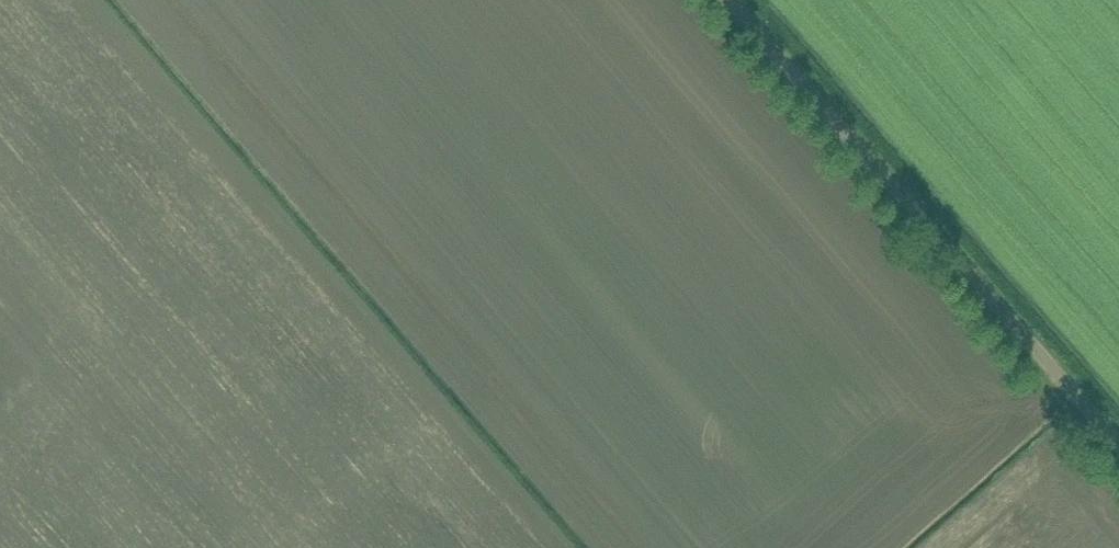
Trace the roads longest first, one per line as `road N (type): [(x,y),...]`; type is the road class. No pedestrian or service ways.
road 1 (unclassified): [(1118,445),(730,0)]

